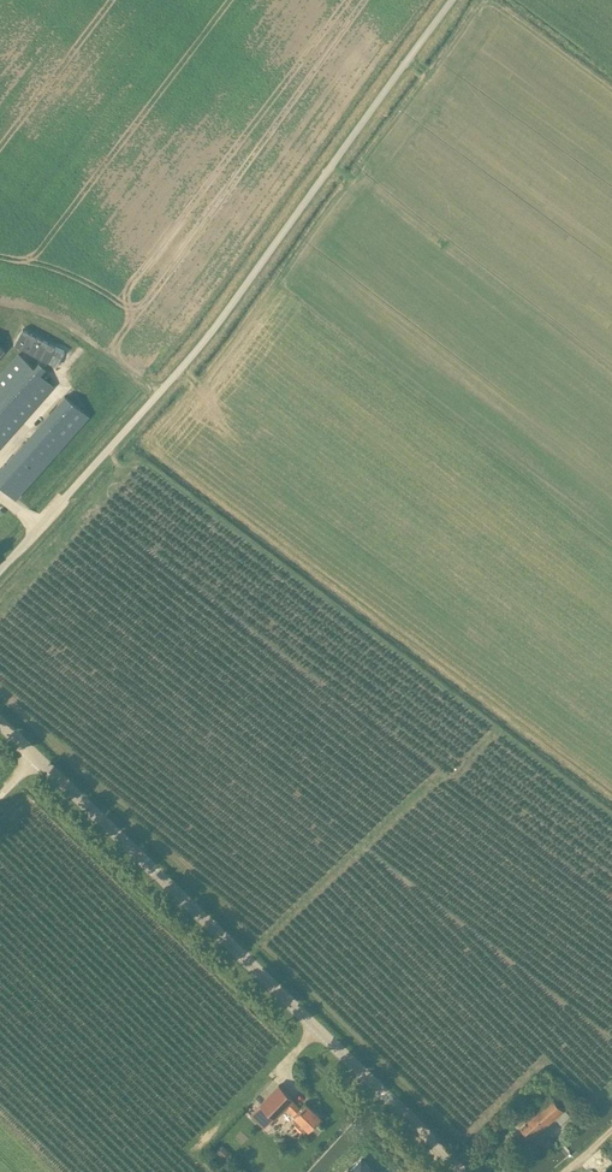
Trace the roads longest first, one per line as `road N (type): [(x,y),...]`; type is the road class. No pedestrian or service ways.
road 1 (unclassified): [(0,568),(215,324),(455,0)]
road 2 (tertiary): [(465,1171),(37,759)]

